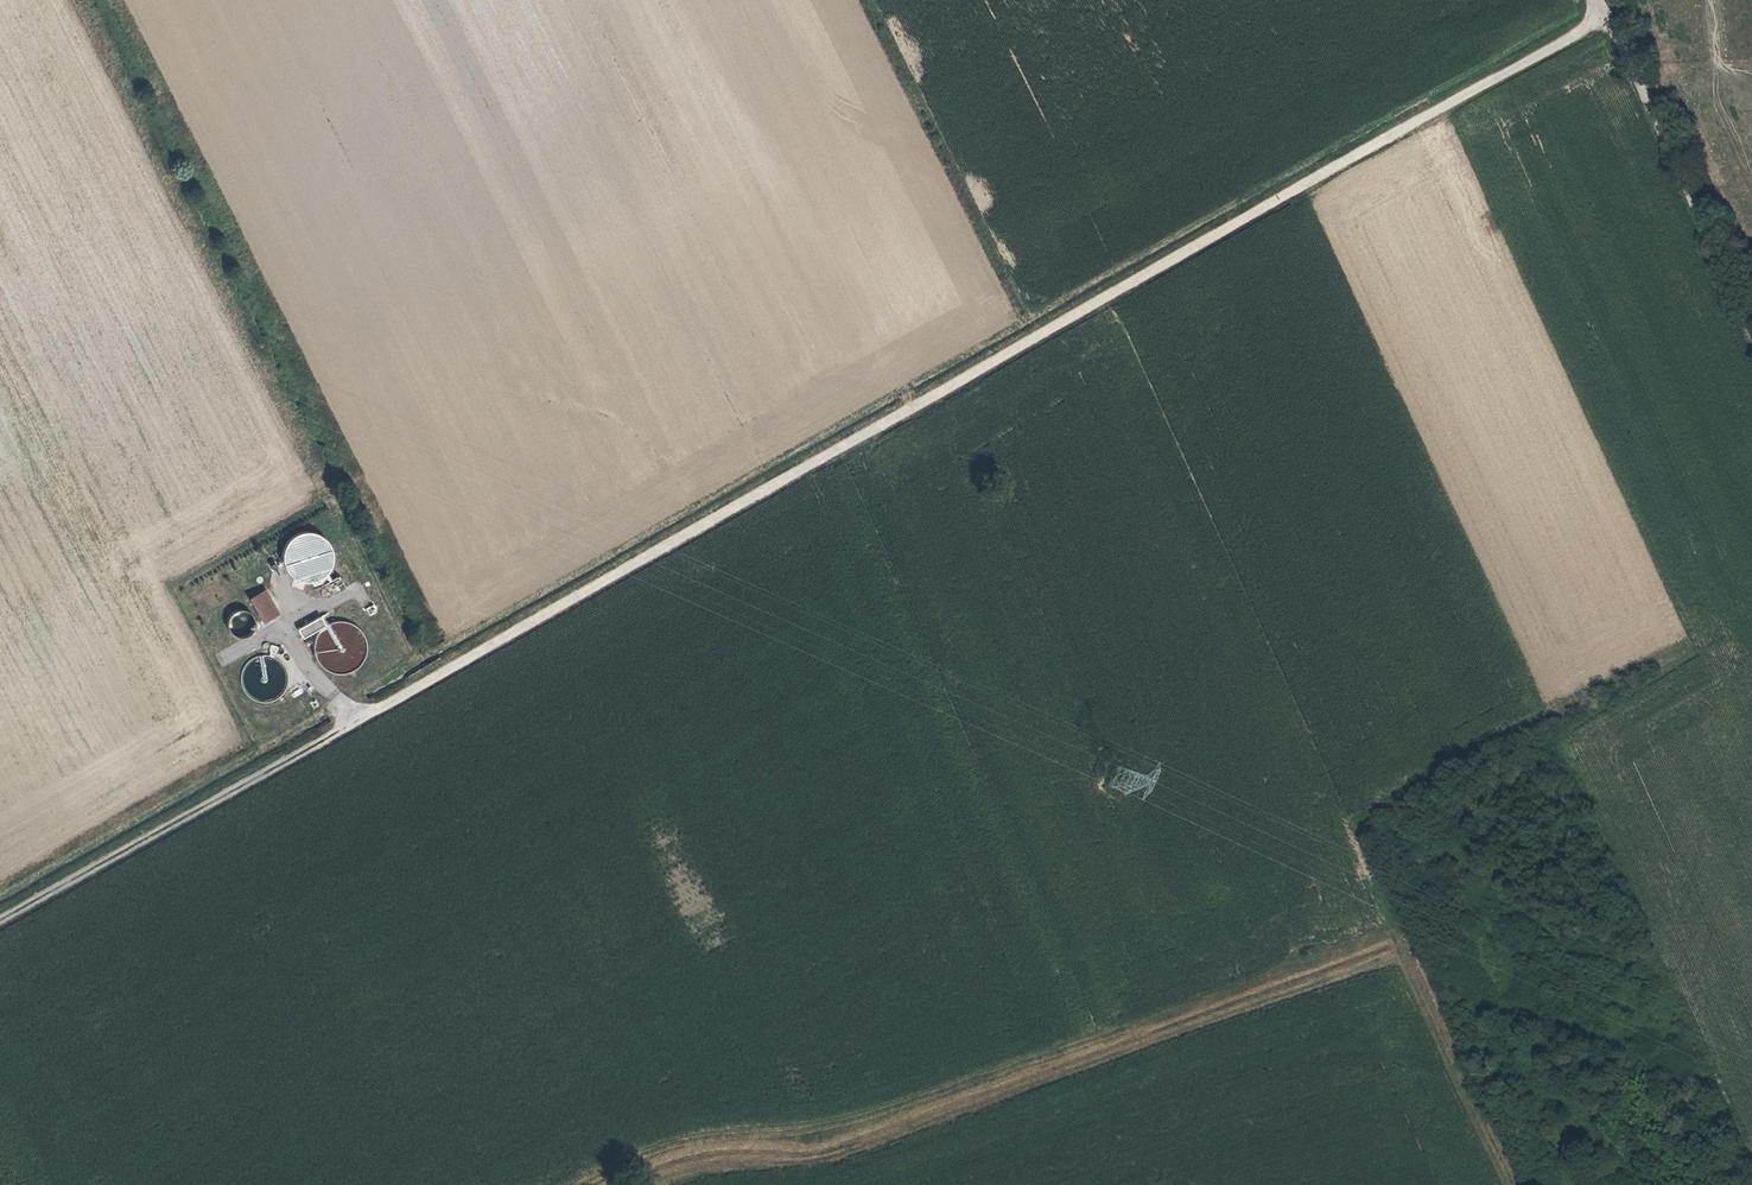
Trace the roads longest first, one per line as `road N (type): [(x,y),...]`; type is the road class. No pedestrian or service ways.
road 1 (track): [(0,922),(1608,17)]
road 2 (track): [(1751,336),(1608,17)]

